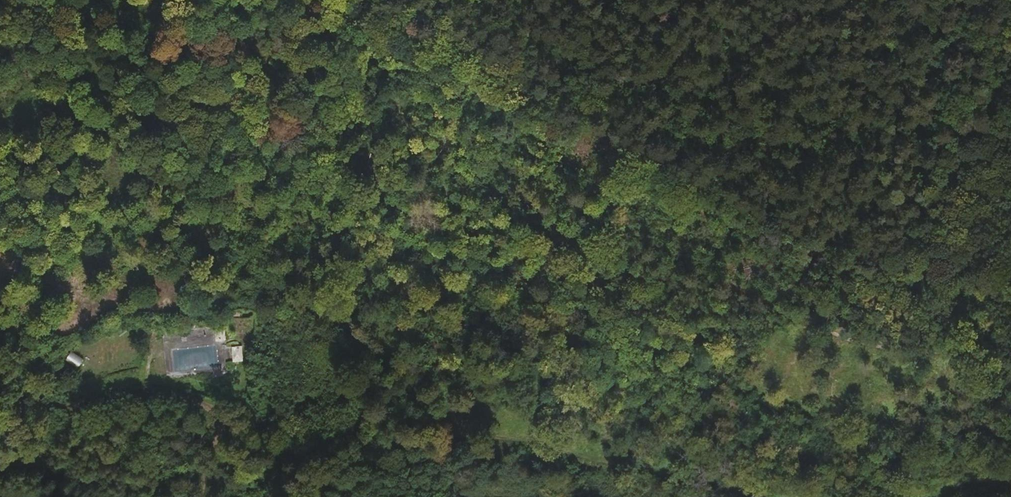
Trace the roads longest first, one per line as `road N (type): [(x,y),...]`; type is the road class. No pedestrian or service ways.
road 1 (track): [(906,266),(807,238),(514,86),(537,0)]
road 2 (track): [(363,404),(371,354),(255,278),(241,250),(334,42)]
road 3 (track): [(1010,67),(906,266)]
road 4 (track): [(514,84),(351,4),(334,42)]

